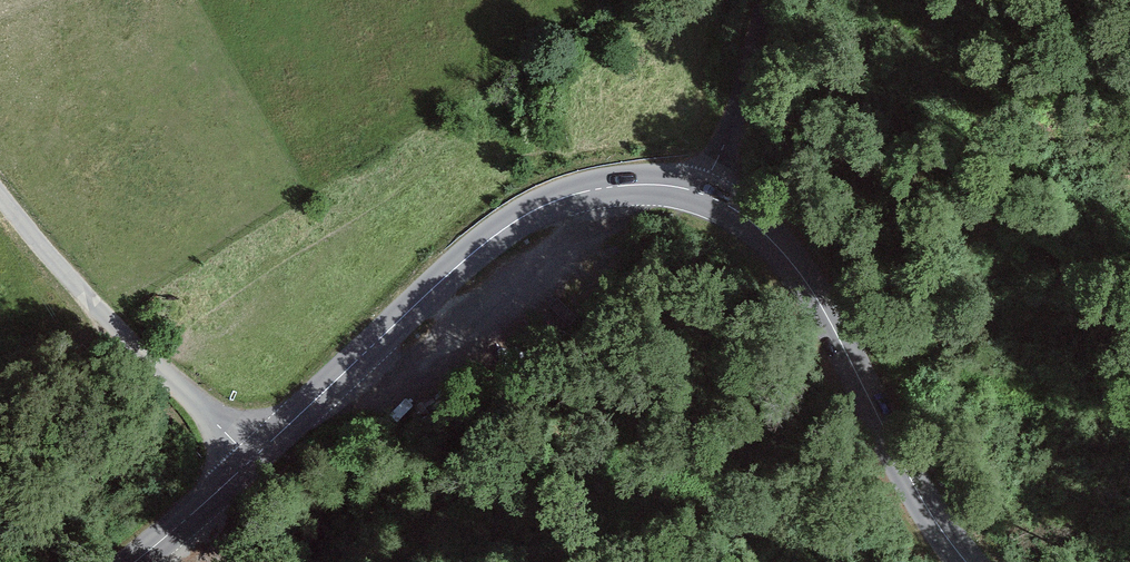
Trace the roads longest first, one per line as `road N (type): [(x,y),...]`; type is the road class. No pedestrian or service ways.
road 1 (tertiary): [(698,192),(623,184),(557,200),(495,236),(251,458)]
road 2 (tertiary): [(966,561),(915,485),(804,274),(757,226),(698,192)]
road 3 (unclassified): [(251,458),(80,299),(0,183)]
road 4 (unclassified): [(698,192),(738,103),(766,0)]
road 5 (tertiary): [(251,458),(133,561)]

